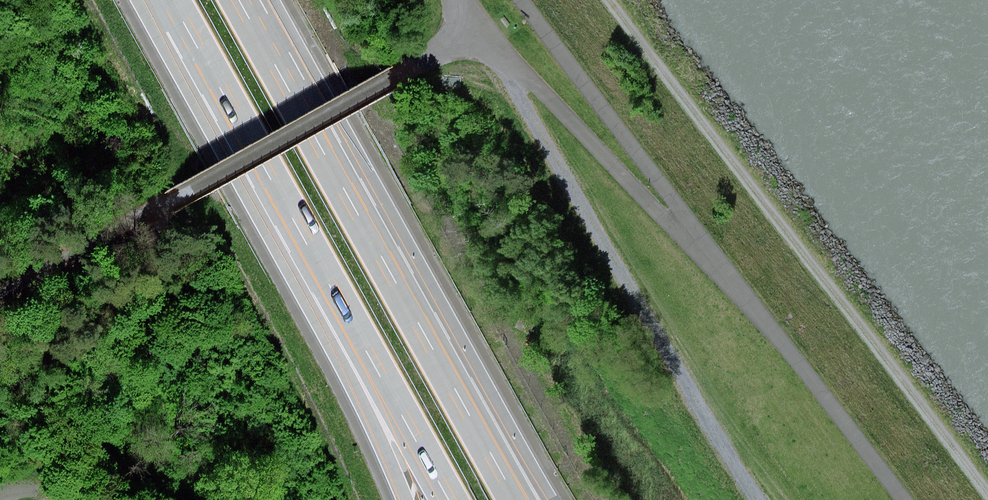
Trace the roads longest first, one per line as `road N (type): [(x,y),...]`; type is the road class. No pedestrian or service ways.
road 1 (track): [(524,0),(902,499)]
road 2 (track): [(612,0),(987,490)]
road 3 (track): [(0,298),(480,27)]
road 4 (track): [(756,499),(480,27)]
road 5 (motorway): [(433,349),(239,0)]
road 6 (track): [(726,275),(648,205),(480,27),(465,0)]
road 7 (motorway): [(307,244),(450,499)]
road 8 (motorway): [(172,0),(307,244)]
road 9 (motorway): [(307,244),(318,323),(405,499)]
road 10 (motorway): [(550,499),(492,398),(433,349)]
road 11 (motorway): [(517,499),(433,349)]

